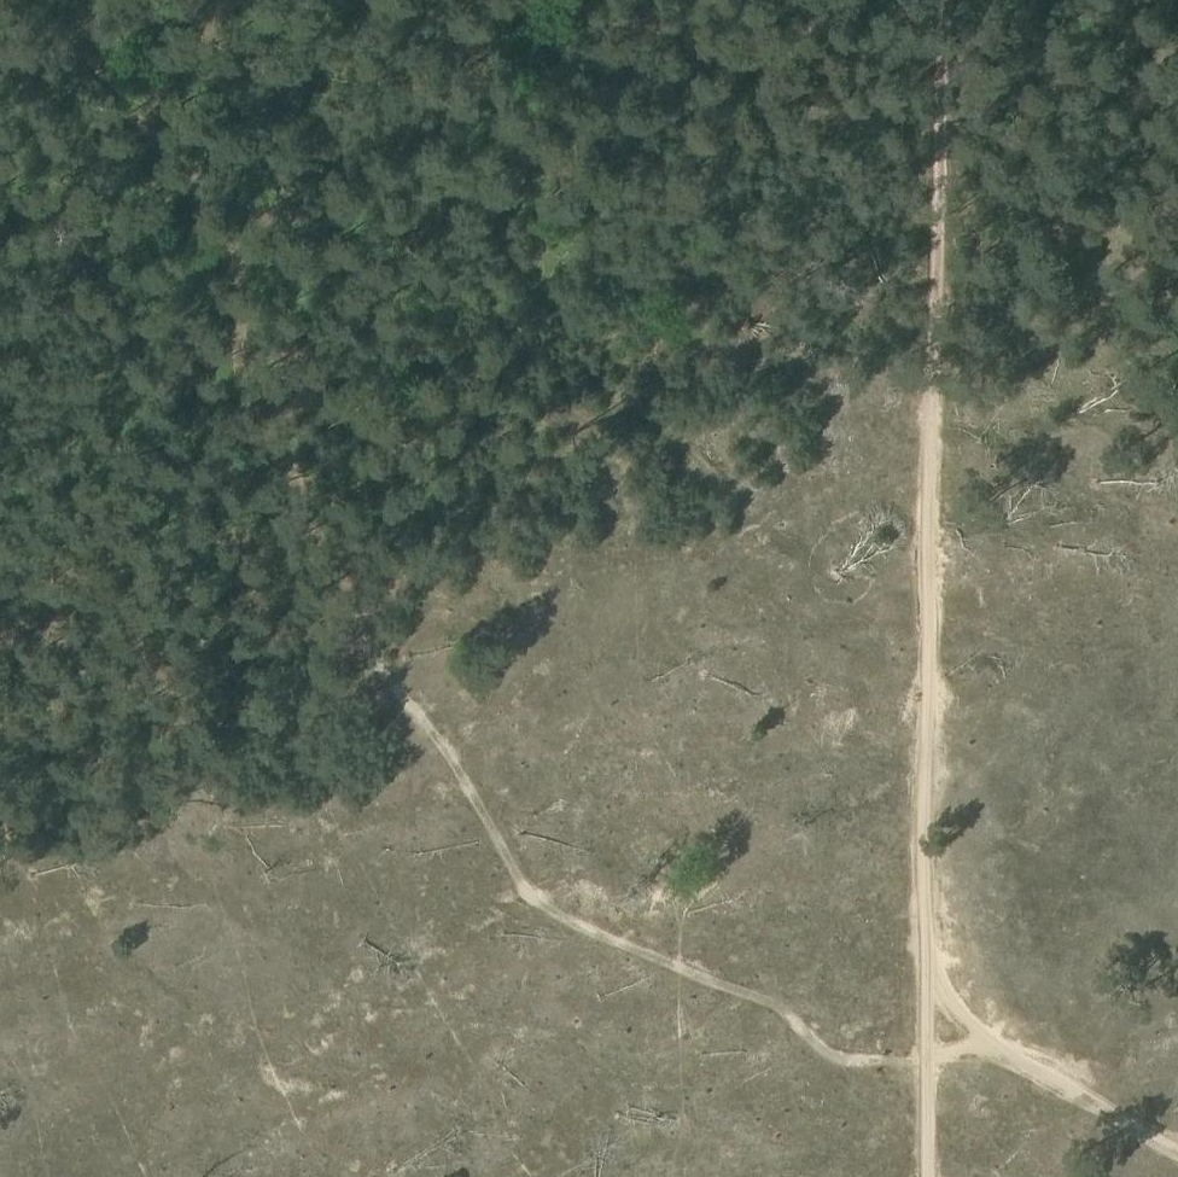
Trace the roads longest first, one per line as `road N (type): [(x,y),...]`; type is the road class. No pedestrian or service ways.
road 1 (track): [(947,0),(928,703),(937,978)]
road 2 (track): [(937,978),(924,1079),(925,1176)]

